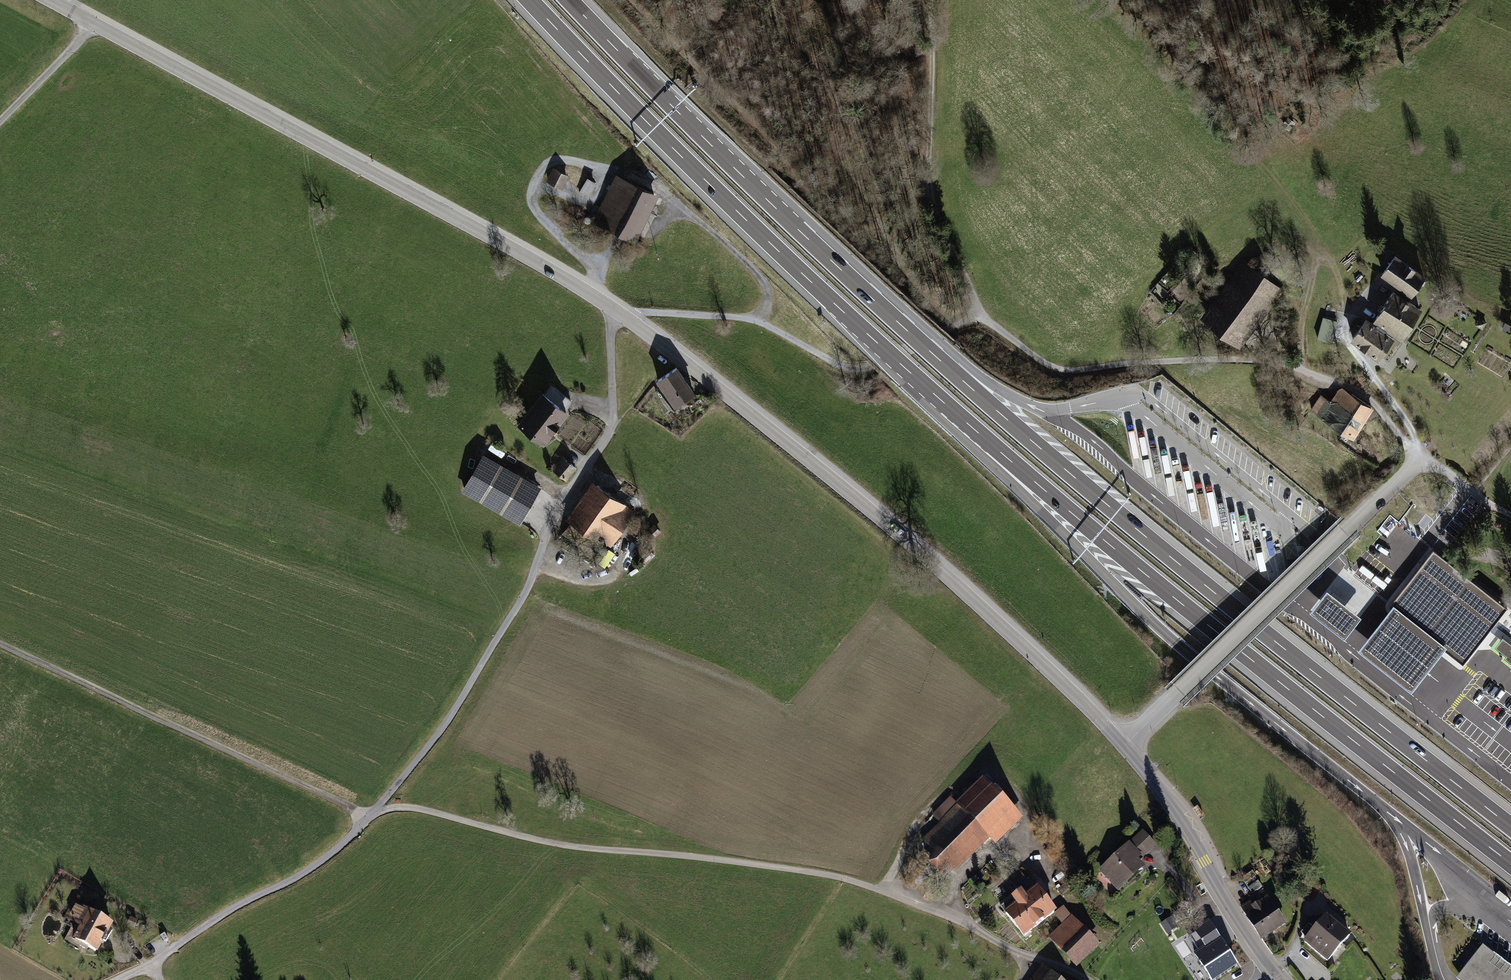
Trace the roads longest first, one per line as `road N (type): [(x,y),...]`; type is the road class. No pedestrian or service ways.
road 1 (motorway): [(880,346),(1165,591),(1510,864)]
road 2 (motorway): [(1510,826),(1176,563),(926,347)]
road 3 (unclassified): [(370,819),(404,808),(608,855),(818,875),(962,924),(1083,979)]
road 4 (motorway): [(880,346),(1161,630),(1389,812)]
road 5 (secondary): [(614,309),(885,522),(1125,747)]
road 6 (secondary): [(53,0),(614,309)]
road 7 (unclassified): [(370,819),(518,610),(564,504),(614,426),(614,309)]
road 8 (motorway): [(926,347),(570,0)]
road 9 (motorway): [(528,0),(880,346)]
road 10 (track): [(1419,459),(1371,401),(1340,383),(1241,364),(1083,372),(1026,350),(980,317)]
road 11 (unclassified): [(1125,747),(1419,459),(1474,498)]
road 12 (track): [(370,819),(0,647)]
road 13 (track): [(960,328),(847,369),(757,322),(647,312),(628,318)]
road 14 (track): [(1419,459),(1402,416),(1345,340),(1349,311),(1328,261),(1316,265),(1302,373)]
road 15 (track): [(934,0),(934,201),(980,317)]
road 16 (unclassified): [(125,979),(225,914),(318,867),(370,819)]
road 17 (secondary): [(1125,747),(1183,820),(1279,976)]
road 18 (track): [(0,120),(94,22)]
road 19 (motorway): [(1045,412),(926,347)]

